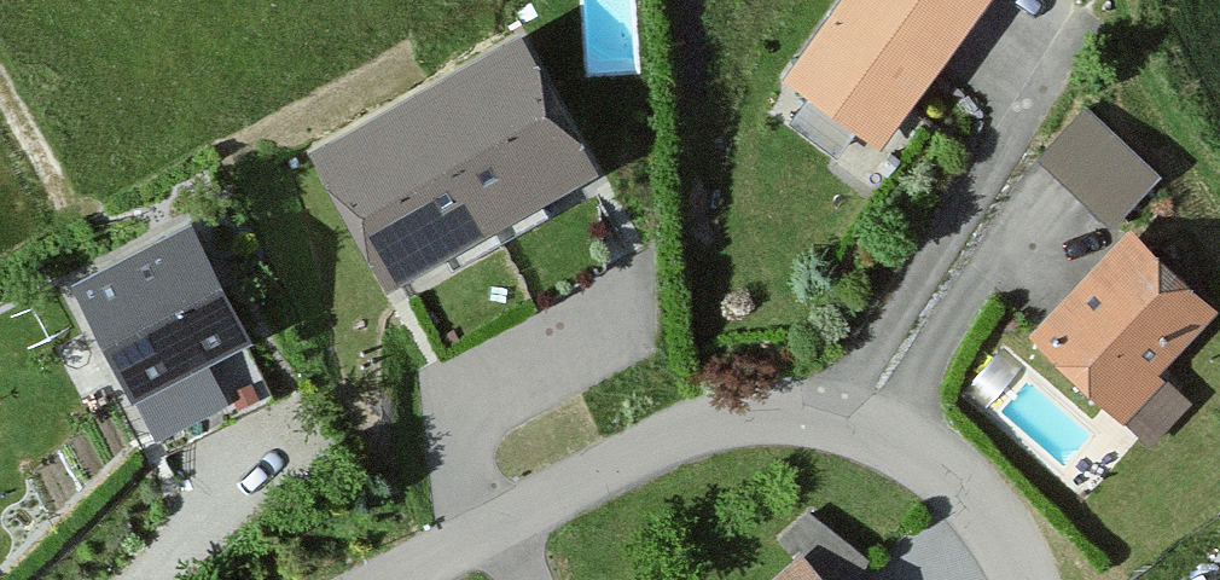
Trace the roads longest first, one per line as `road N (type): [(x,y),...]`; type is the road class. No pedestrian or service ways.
road 1 (residential): [(1027,579),(1003,531),(950,474),(886,433),(830,416),(751,415),(670,439),(393,579)]
road 2 (track): [(0,92),(76,225)]

